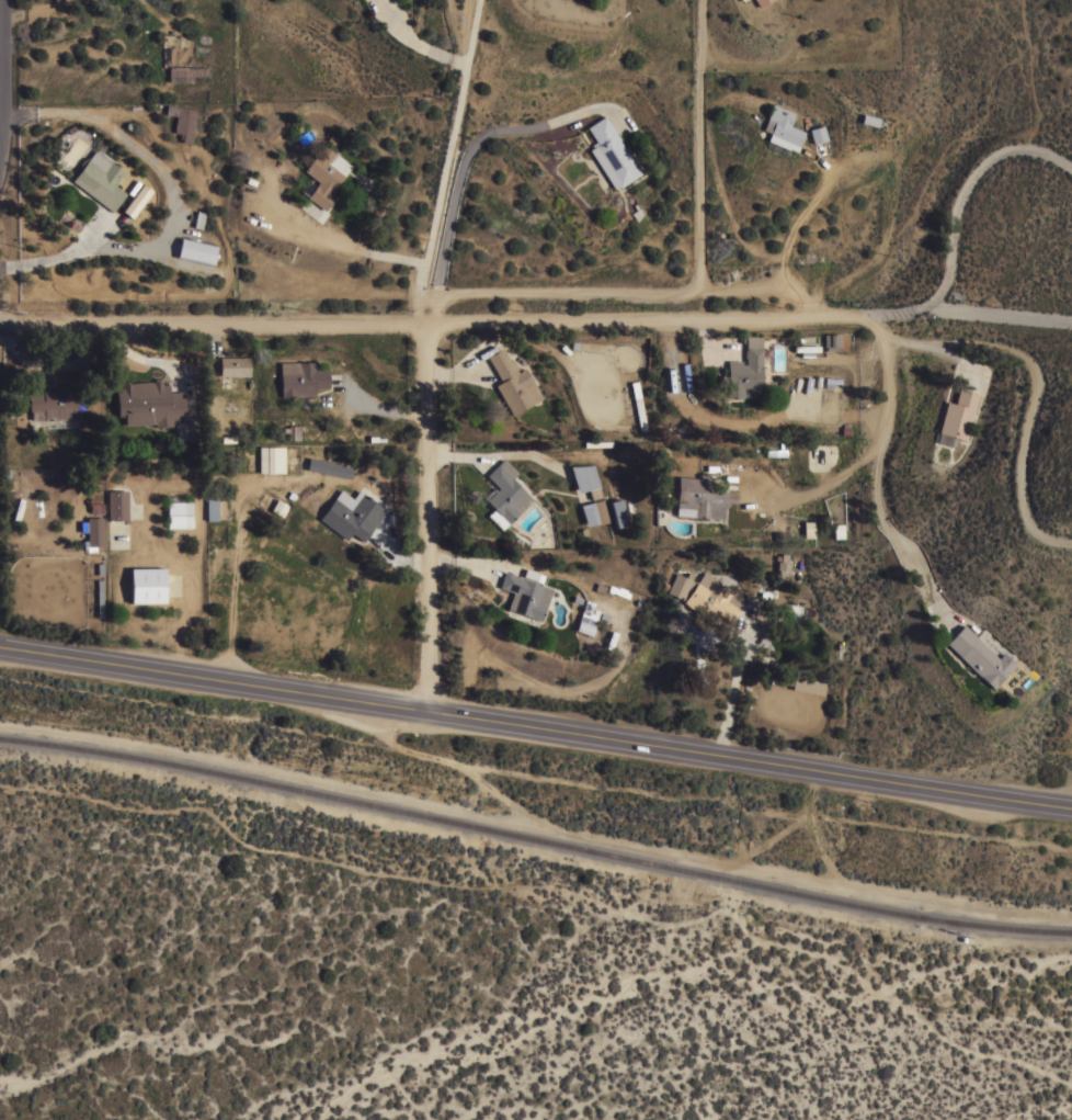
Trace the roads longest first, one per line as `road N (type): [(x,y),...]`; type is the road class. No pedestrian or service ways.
road 1 (secondary): [(0,648),(1071,809)]
road 2 (residential): [(837,316),(0,325)]
road 3 (residential): [(434,711),(430,264),(482,0)]
road 4 (residential): [(837,316),(879,341),(882,422),(870,508),(935,610)]
road 5 (residential): [(4,0),(0,146)]

